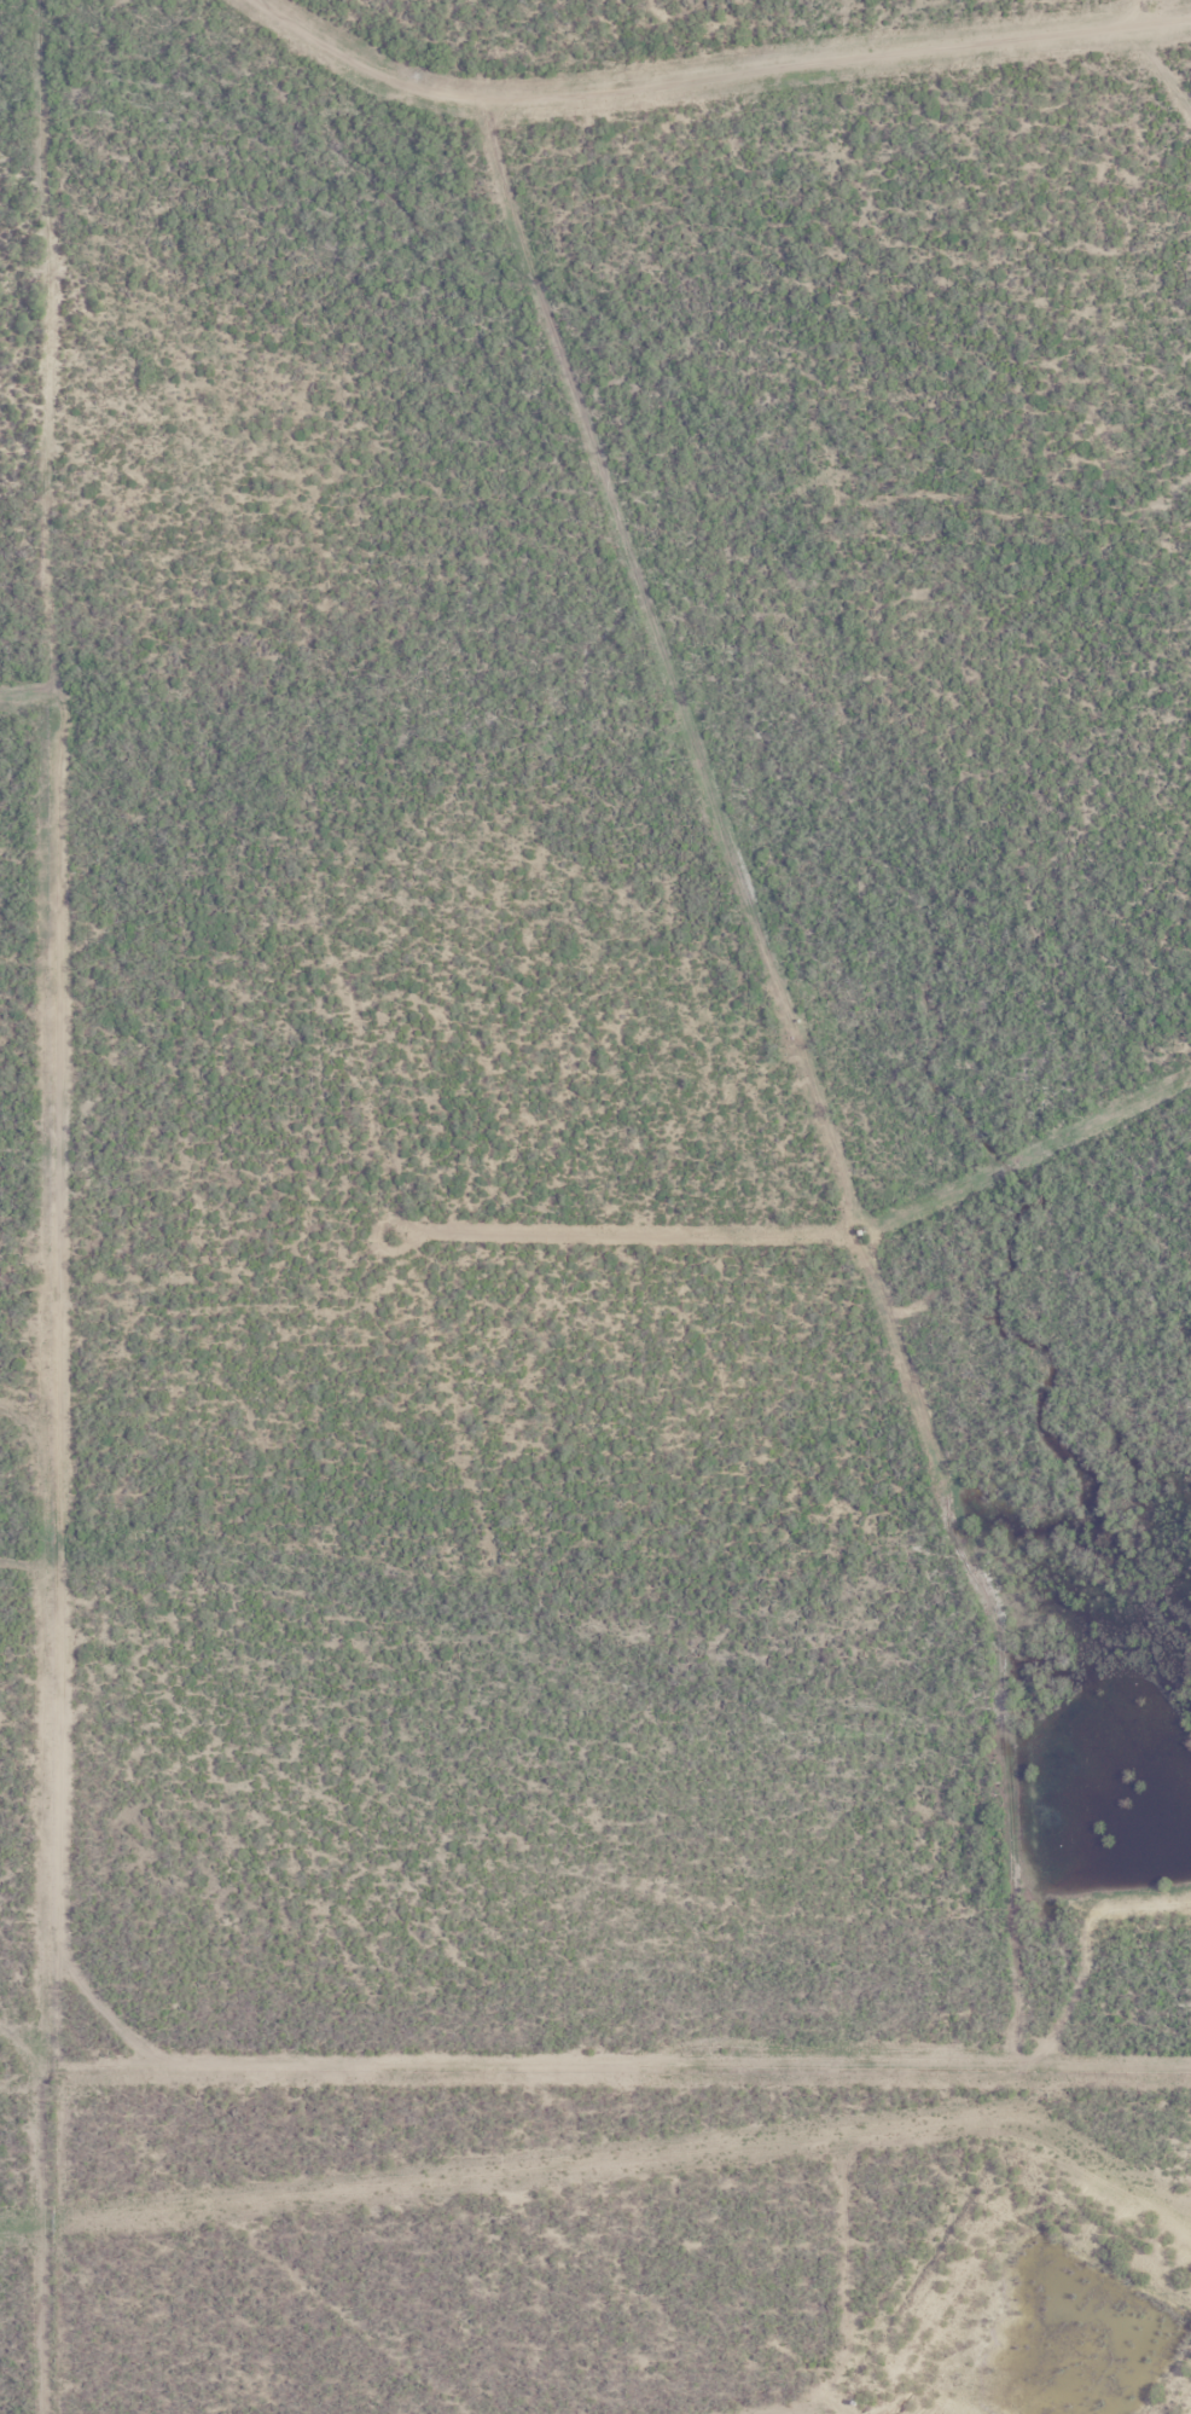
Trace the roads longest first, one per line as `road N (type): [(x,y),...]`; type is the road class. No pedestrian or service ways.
road 1 (track): [(265,0),(377,71),(436,92),(500,100),(1190,19)]

